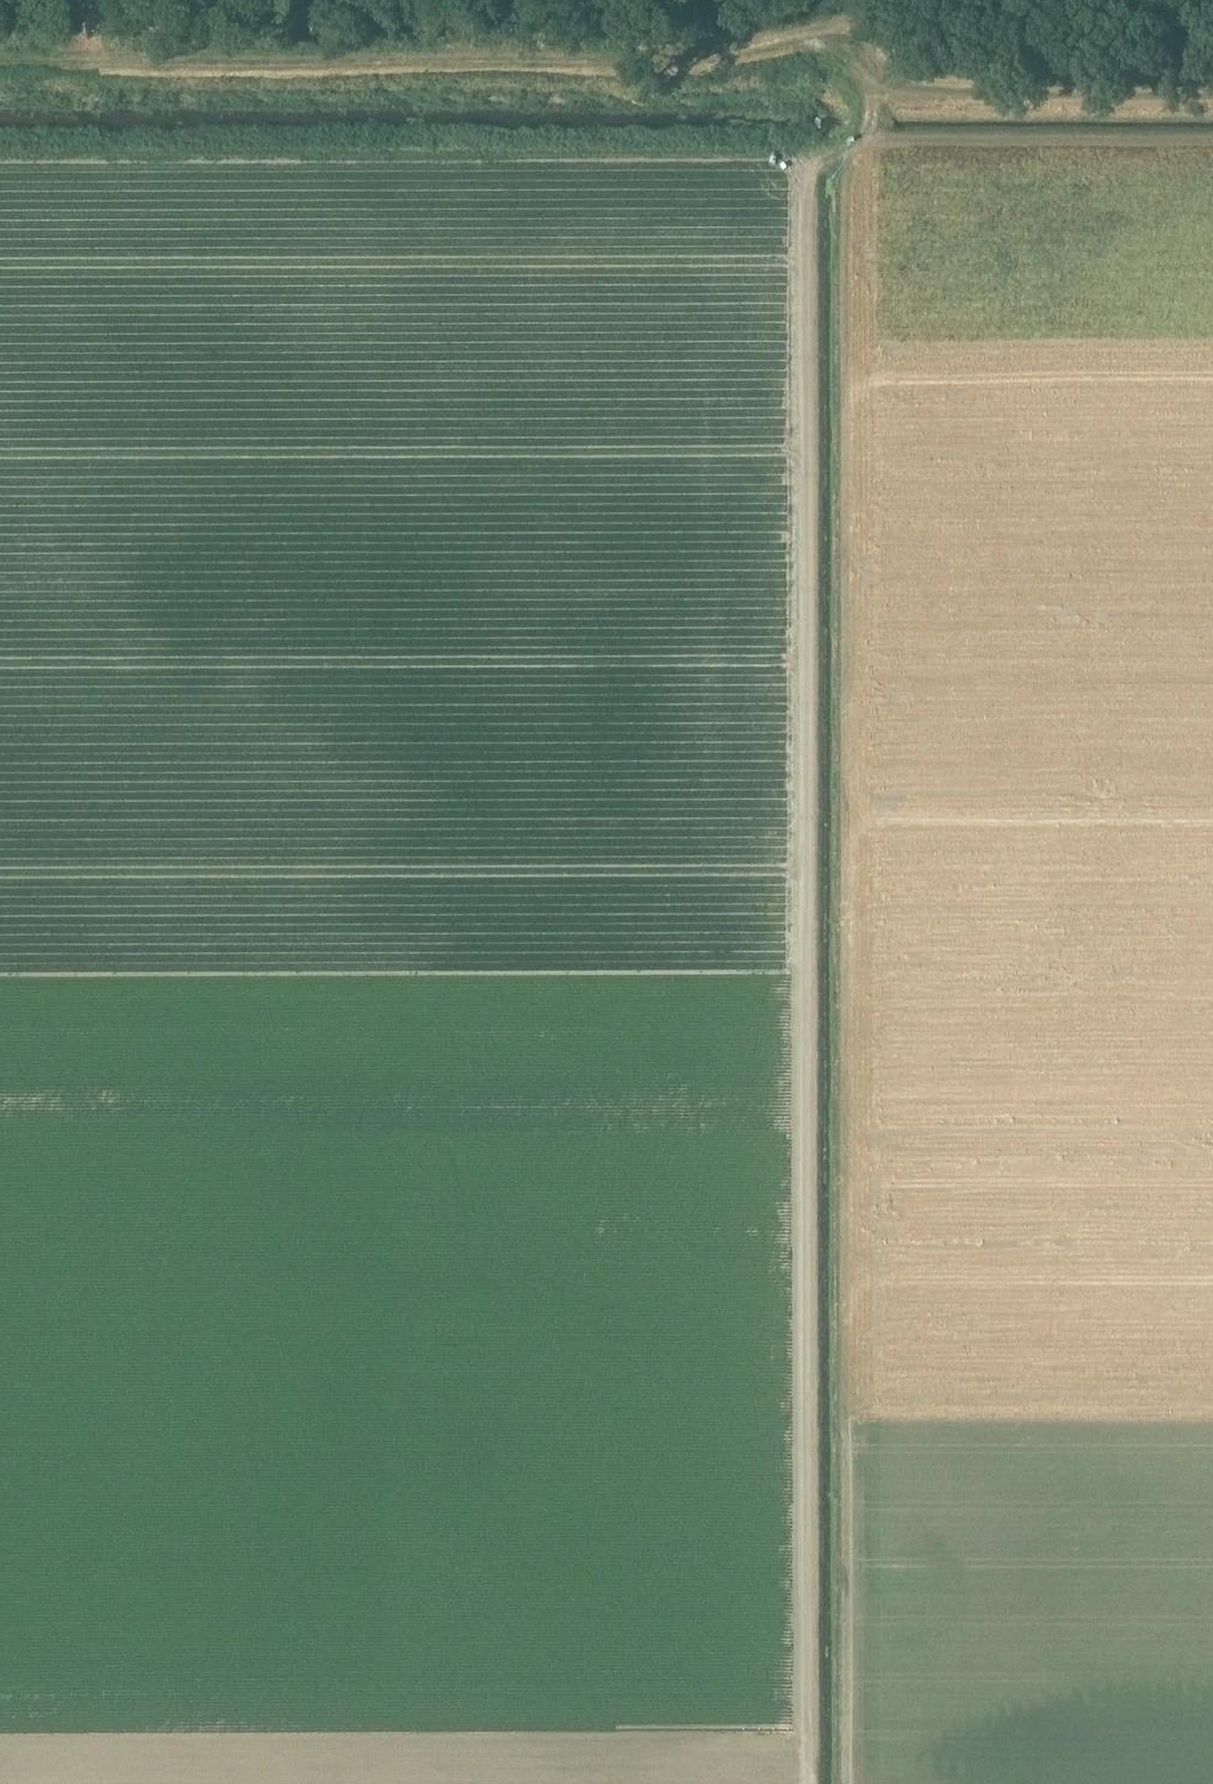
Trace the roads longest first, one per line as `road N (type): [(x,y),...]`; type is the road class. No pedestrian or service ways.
road 1 (track): [(0,77),(611,75),(935,0)]
road 2 (track): [(858,21),(874,63),(913,99),(1212,100)]

